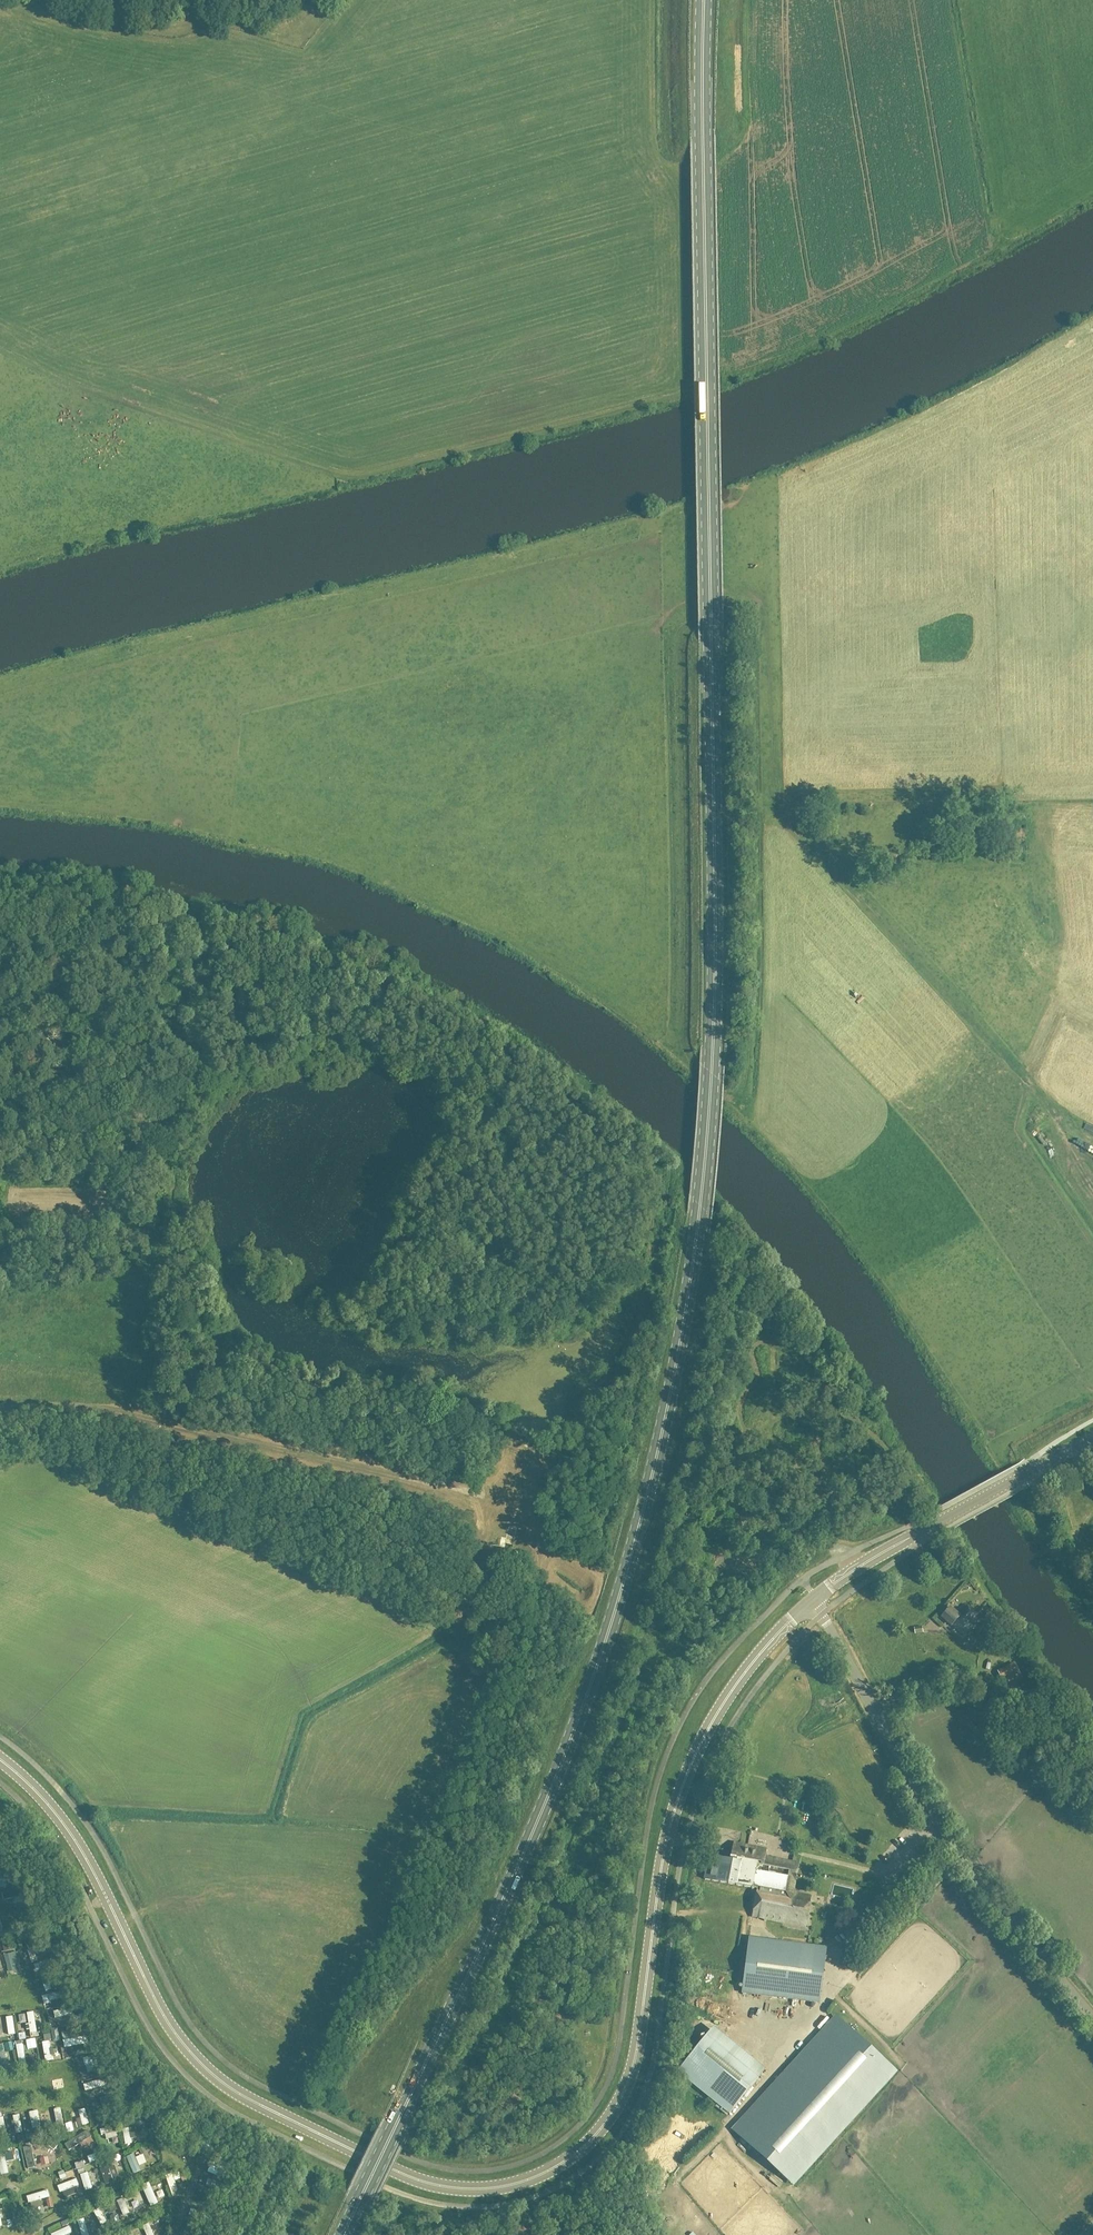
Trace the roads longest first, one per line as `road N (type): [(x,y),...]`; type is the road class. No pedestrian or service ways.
road 1 (primary): [(343,2234),(502,1902),(597,1667),(656,1464),(699,1225),(716,973),(703,134),(709,0)]
road 2 (tertiary): [(814,1600),(733,1686),(679,1797),(634,2071),(617,2112),(557,2171),(518,2185),(426,2182),(218,2080),(154,1995),(96,1870),(54,1806),(0,1760)]
road 3 (unclassified): [(1092,2019),(953,1850),(814,1600)]
road 4 (tertiary): [(814,1600),(848,1572),(1092,1437)]

